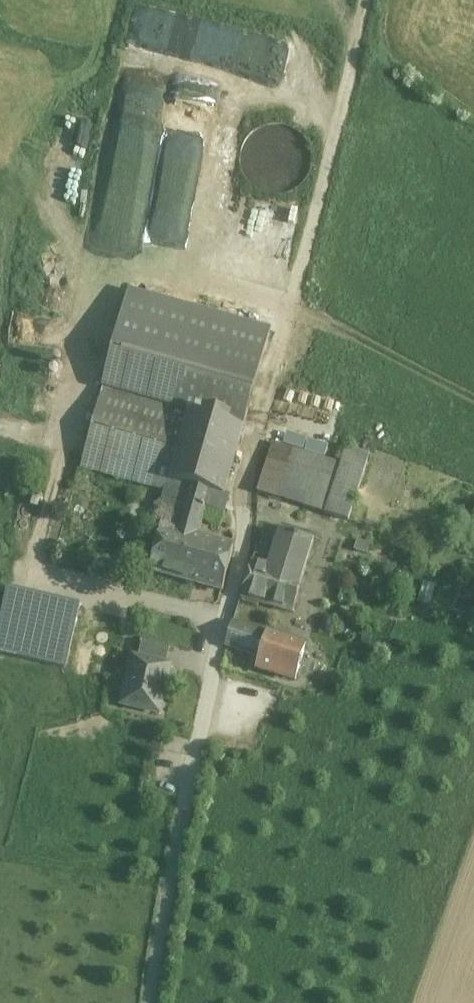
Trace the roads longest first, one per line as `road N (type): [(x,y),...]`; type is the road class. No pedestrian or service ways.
road 1 (unclassified): [(151,1002),(214,677)]

